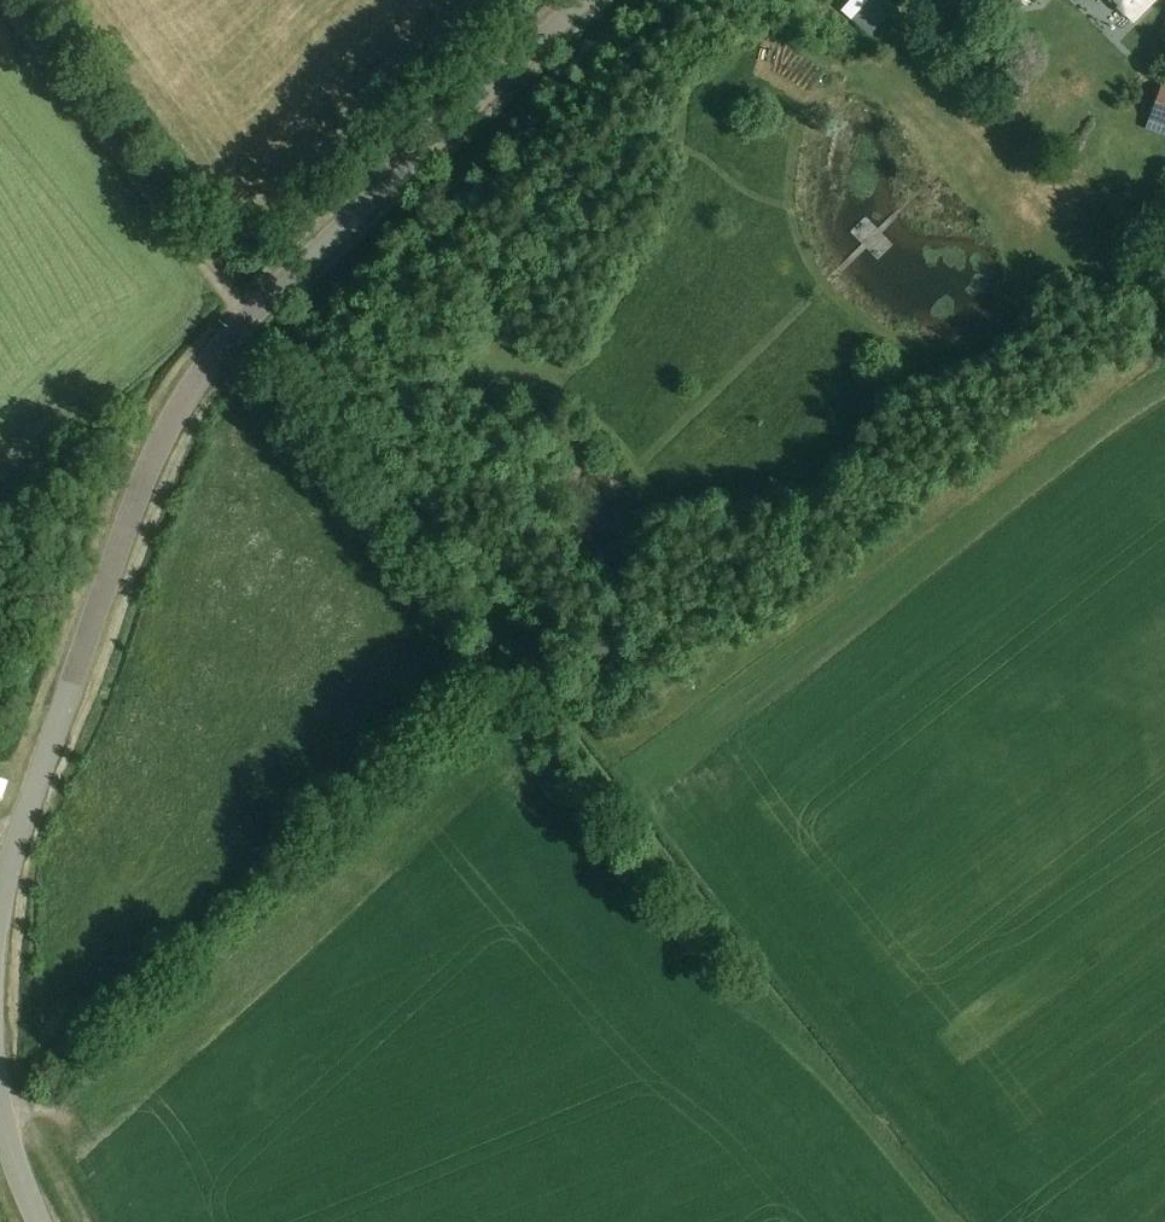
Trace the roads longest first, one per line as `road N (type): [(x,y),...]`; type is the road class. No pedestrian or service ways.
road 1 (tertiary): [(0,913),(32,790),(155,459),(224,346),(585,0)]
road 2 (track): [(0,4),(249,318)]
road 3 (tertiary): [(43,1221),(15,1160),(0,1097)]

